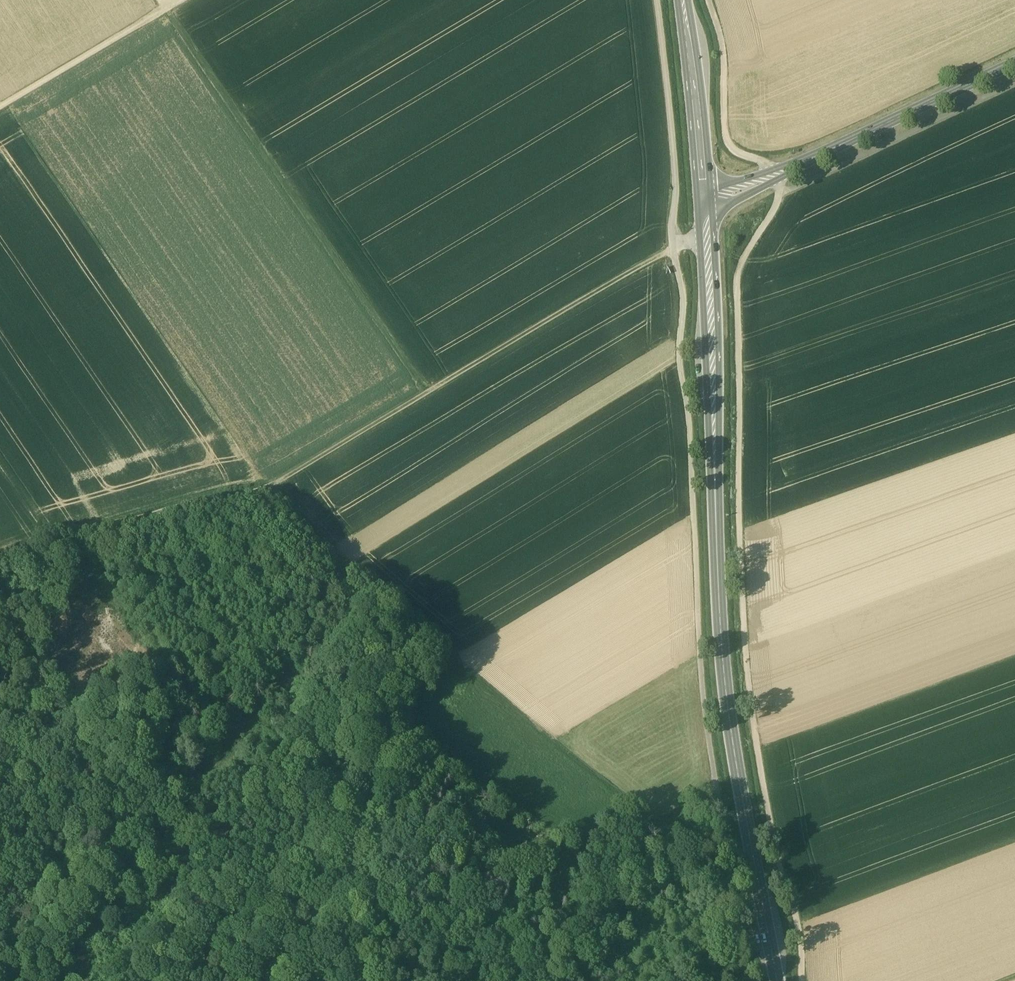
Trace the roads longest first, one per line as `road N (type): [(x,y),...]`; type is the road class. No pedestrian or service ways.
road 1 (track): [(804,980),(796,908),(754,726),(740,518),(736,278),(783,193),(776,169),(726,140),(724,53),(710,0)]
road 2 (track): [(657,0),(676,190),(672,226),(683,302),(678,353),(689,418),(699,658),(751,980)]
road 3 (secondary): [(707,205),(723,671),(776,980)]
road 4 (track): [(0,568),(278,491),(447,654)]
road 5 (track): [(278,491),(427,392),(674,248),(707,238)]
road 6 (track): [(161,0),(427,392)]
road 7 (track): [(447,654),(397,718),(518,823),(598,856),(637,809)]
road 8 (track): [(715,784),(669,833),(447,654)]
road 9 (tertiary): [(1014,65),(707,205)]
road 10 (track): [(178,0),(0,110)]
road 11 (secondary): [(685,0),(707,205)]
road 12 (track): [(0,877),(86,980)]

